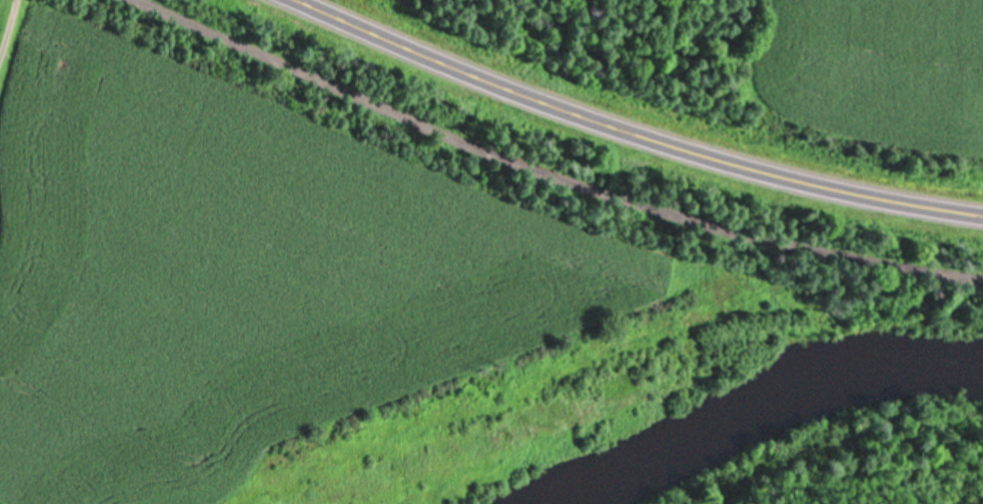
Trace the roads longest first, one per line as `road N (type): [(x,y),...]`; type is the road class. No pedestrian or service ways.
road 1 (primary): [(304,0),(527,95),(672,145),(831,187),(982,214)]

